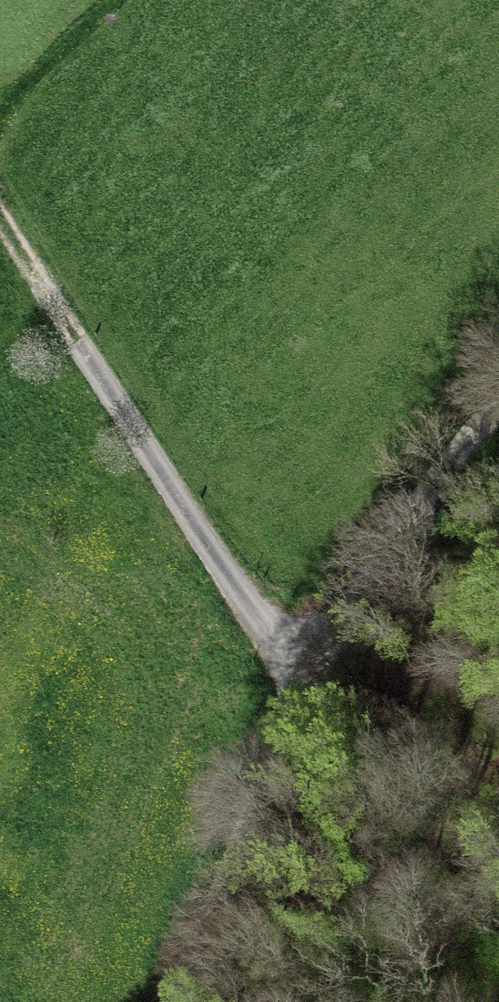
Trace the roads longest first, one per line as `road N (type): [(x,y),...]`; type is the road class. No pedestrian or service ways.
road 1 (unclassified): [(498,396),(277,680),(167,1001)]
road 2 (track): [(277,680),(0,228)]

